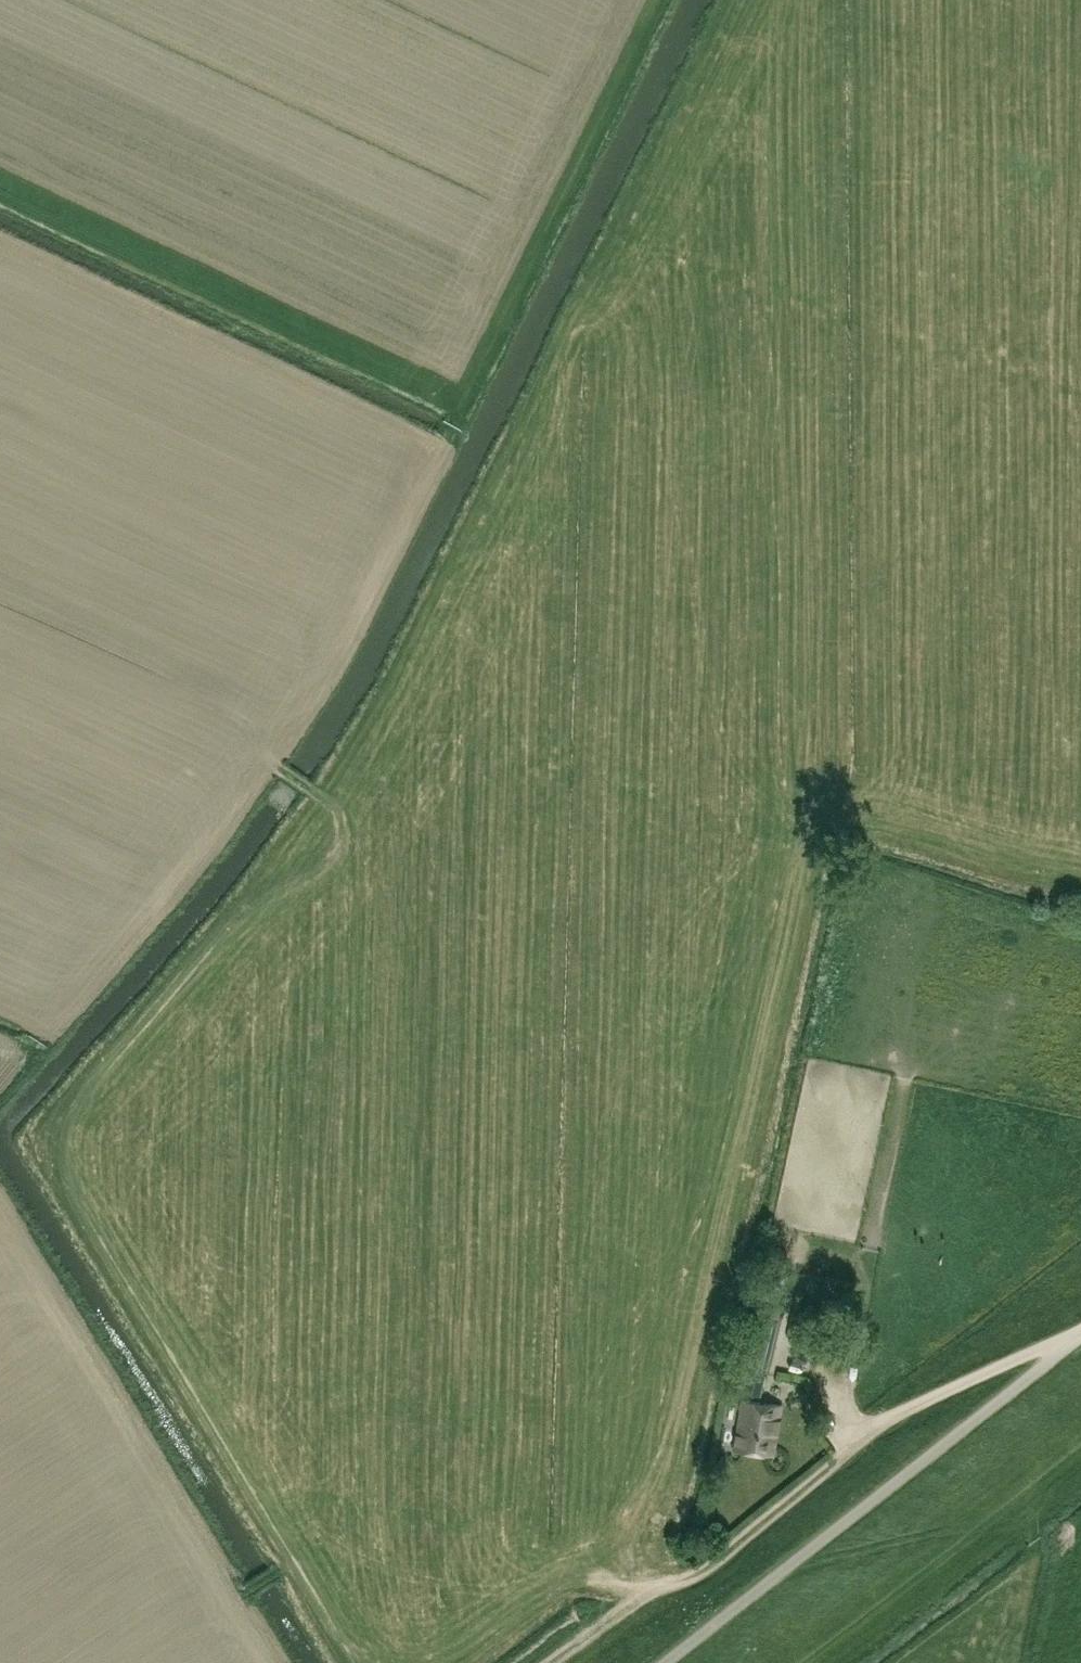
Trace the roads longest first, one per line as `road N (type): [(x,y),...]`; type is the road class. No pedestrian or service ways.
road 1 (unclassified): [(663,1662),(1080,1332)]
road 2 (track): [(544,1662),(623,1607),(725,1554),(852,1441),(857,1424)]

